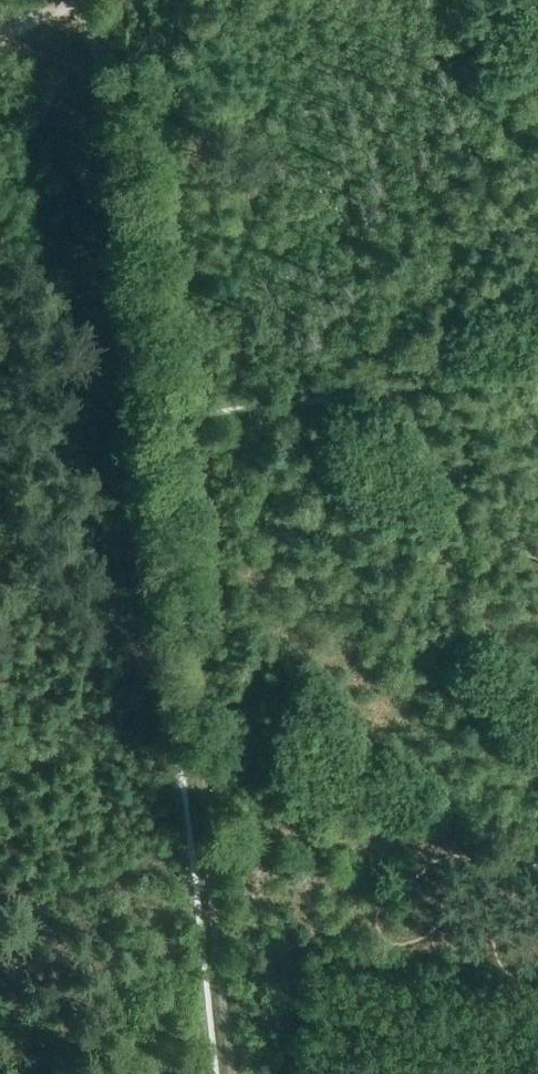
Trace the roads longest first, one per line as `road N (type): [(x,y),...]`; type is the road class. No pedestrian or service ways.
road 1 (track): [(112,0),(233,1073)]
road 2 (track): [(165,454),(143,433),(95,0)]
road 3 (track): [(448,856),(207,845),(0,923)]

